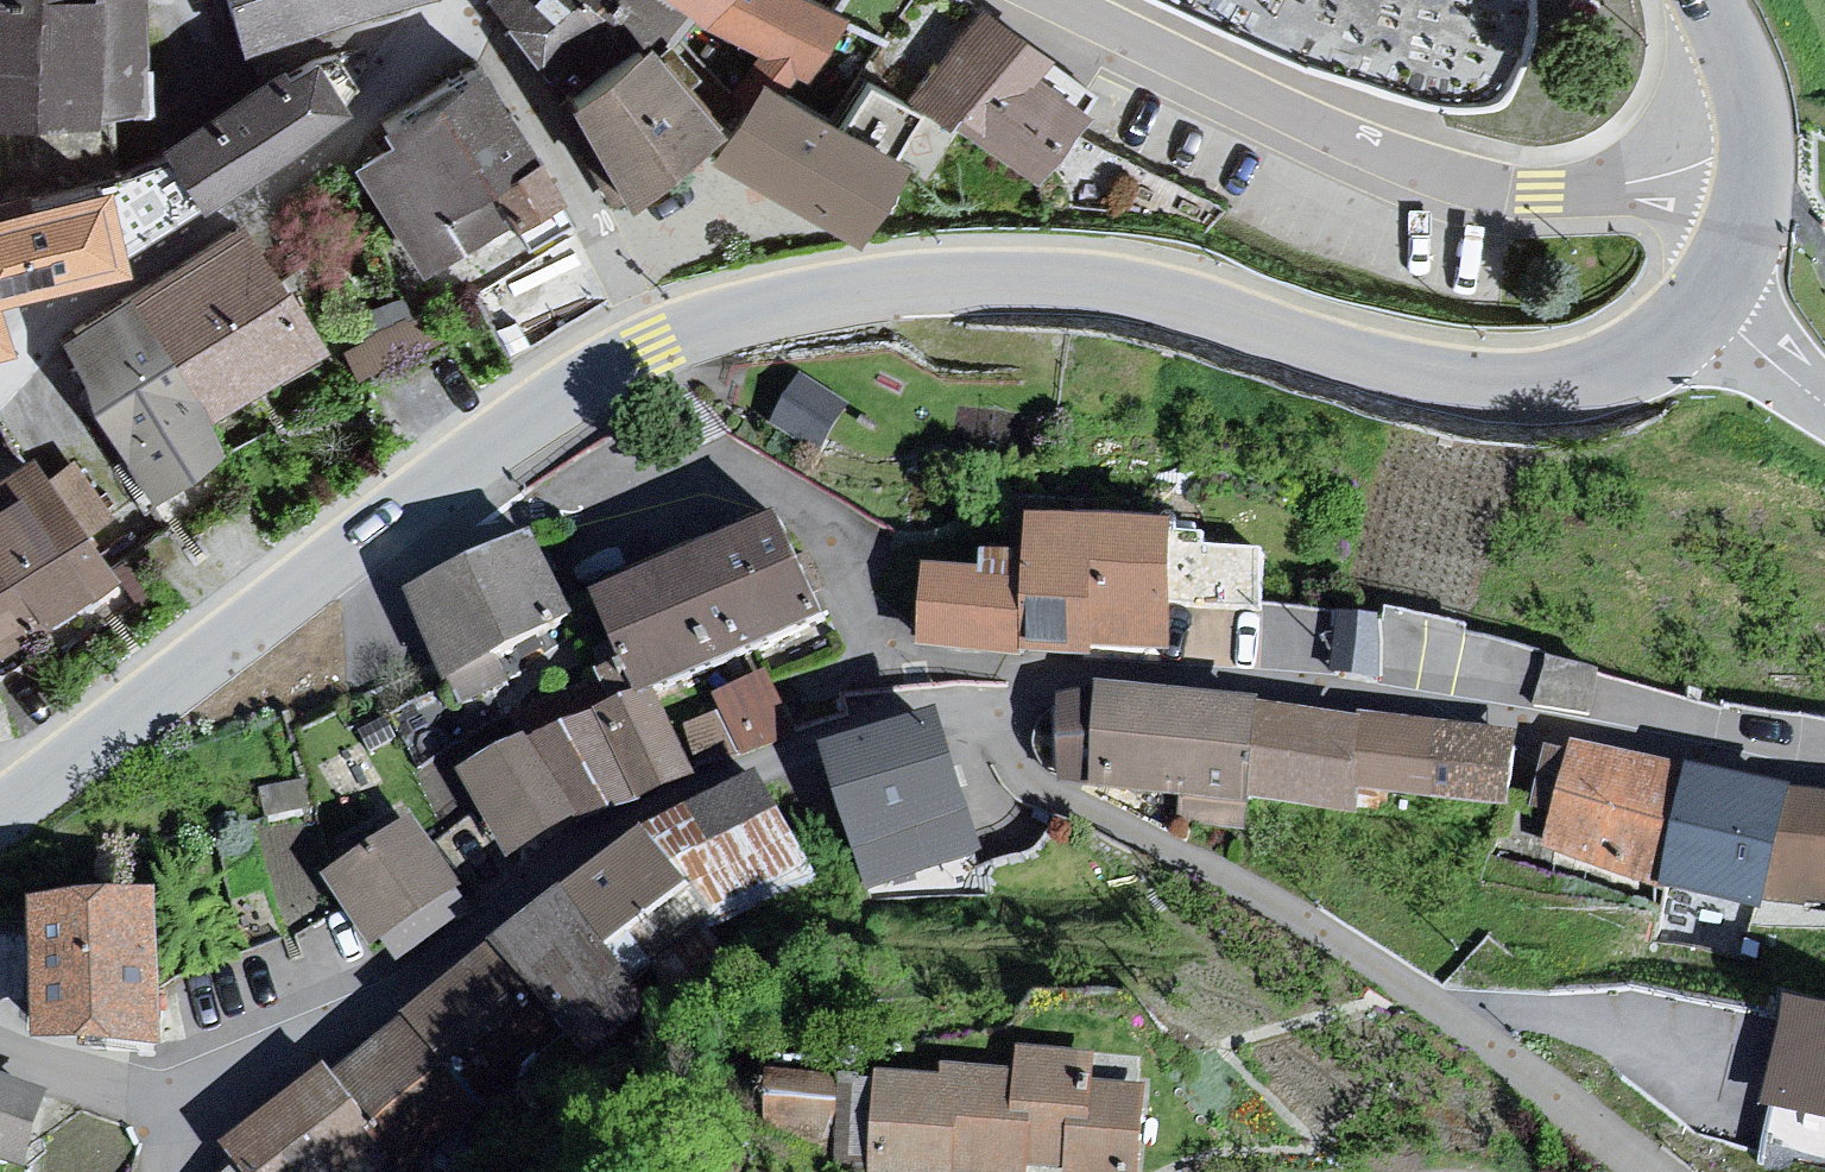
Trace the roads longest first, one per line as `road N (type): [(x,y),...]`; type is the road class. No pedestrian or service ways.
road 1 (residential): [(655,345),(737,318),(887,287),(1034,283),(1160,298),(1432,377),(1525,388),(1614,372),(1708,306)]
road 2 (residential): [(177,1122),(420,987),(616,832),(754,766),(855,732),(962,702),(1015,713)]
road 3 (unclassified): [(1663,1171),(1289,908),(1026,779),(1003,739),(1015,713)]
road 4 (residential): [(1046,678),(1473,718),(1824,785)]
road 5 (residential): [(1046,678),(906,661),(867,625),(823,530),(763,484),(714,473),(619,488),(469,540),(432,529),(414,505)]
road 6 (residential): [(0,377),(96,291),(383,94),(449,0)]
road 7 (residential): [(0,815),(414,505)]
road 8 (residential): [(1057,0),(1369,149),(1509,192)]
road 9 (residential): [(463,0),(655,345)]
road 10 (residential): [(414,505),(563,392),(655,345)]
road 11 (residential): [(1509,192),(1752,164)]
road 12 (residential): [(177,1122),(138,1086),(0,1053)]
road 13 (residential): [(1752,164),(1736,80),(1703,0)]
road 14 (unclassified): [(1824,405),(1708,306)]
road 15 (residential): [(1708,306),(1743,237),(1752,164)]

